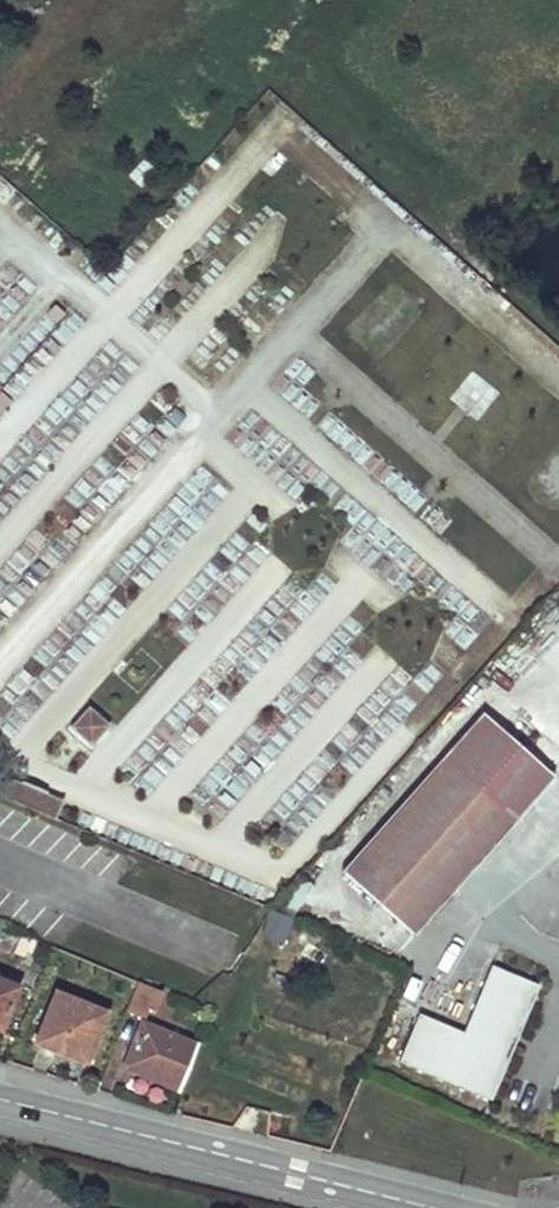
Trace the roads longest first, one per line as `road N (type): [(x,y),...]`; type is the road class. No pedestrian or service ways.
road 1 (tertiary): [(0,1101),(430,1207)]

